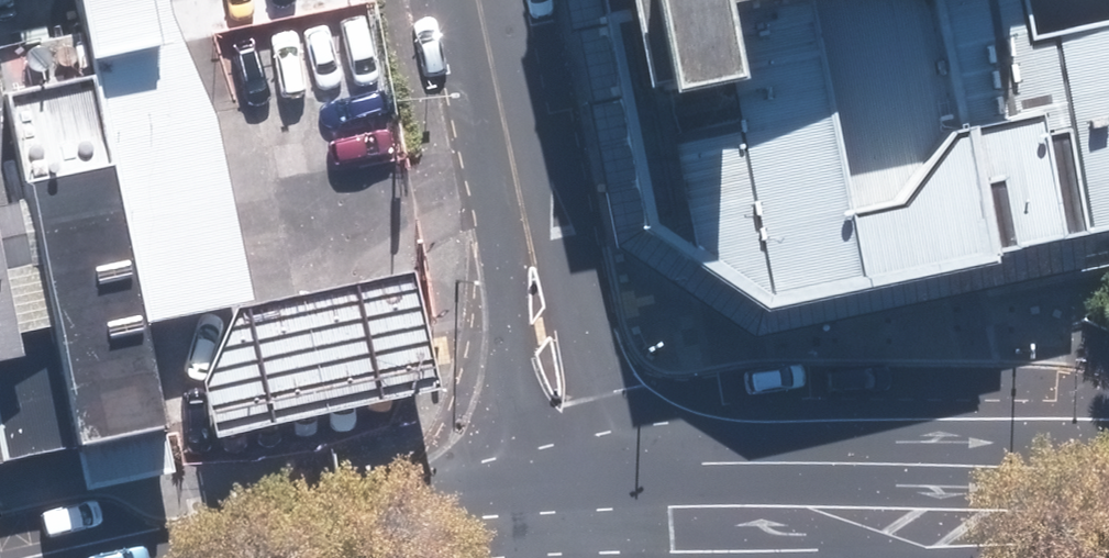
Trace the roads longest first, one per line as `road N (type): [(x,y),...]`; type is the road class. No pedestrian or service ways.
road 1 (primary): [(608,478),(757,471),(1108,480)]
road 2 (primary): [(135,557),(545,482)]
road 3 (residential): [(526,220),(577,316),(608,478)]
road 4 (residential): [(545,482),(515,343),(526,220)]
road 5 (residential): [(481,0),(526,220)]

